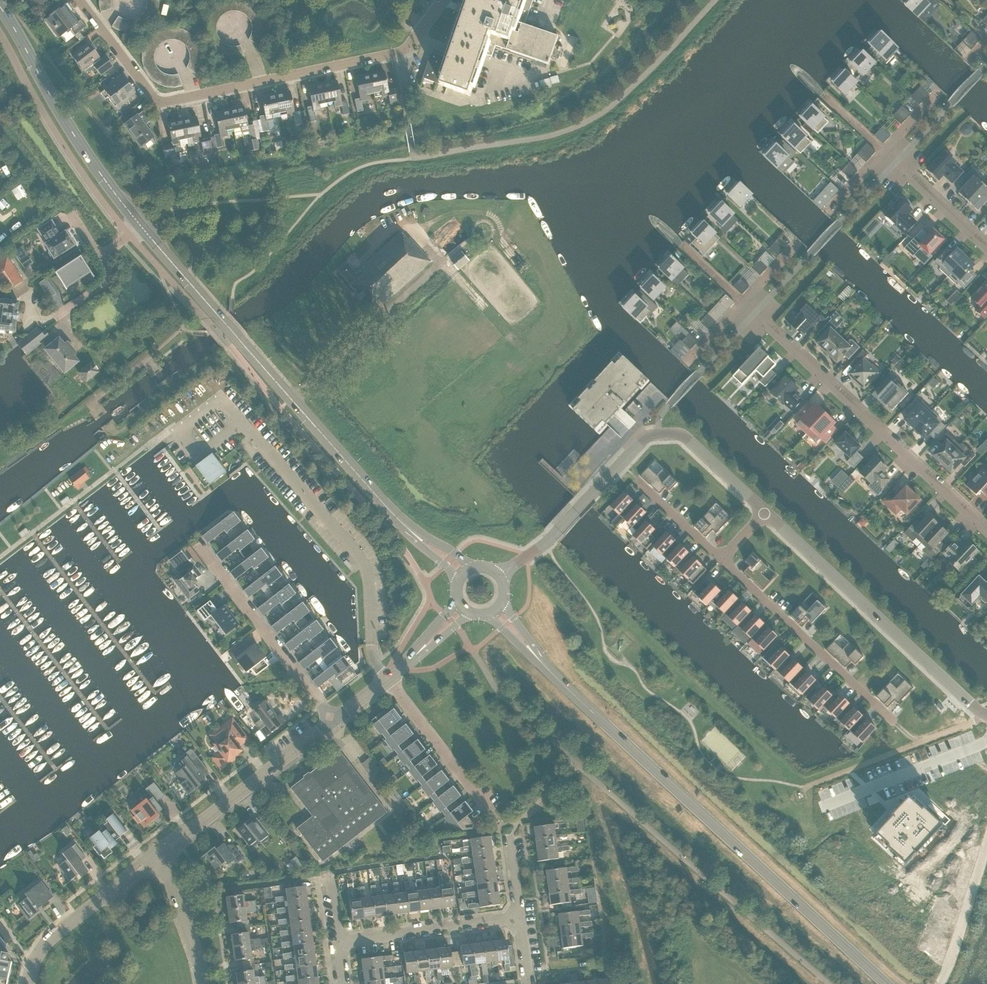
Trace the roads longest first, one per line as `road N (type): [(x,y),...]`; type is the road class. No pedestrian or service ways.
road 1 (secondary): [(887,983),(537,657)]
road 2 (residential): [(82,0),(160,103),(422,51),(454,0)]
road 3 (secondary): [(414,533),(141,227)]
road 4 (unclassified): [(764,512),(690,440),(649,435),(545,544),(499,576)]
road 5 (residential): [(986,530),(743,305)]
road 6 (unclassified): [(986,716),(764,512)]
road 7 (secondary): [(141,227),(0,10)]
road 8 (residential): [(721,559),(893,722)]
road 9 (residential): [(332,722),(197,544)]
road 10 (unclassified): [(158,856),(332,722)]
road 11 (unclassified): [(30,983),(55,933),(158,856)]
road 12 (residential): [(337,940),(519,917)]
road 13 (residential): [(387,679),(490,809)]
road 14 (residential): [(986,248),(885,152)]
road 15 (residential): [(202,983),(197,951),(158,856)]

